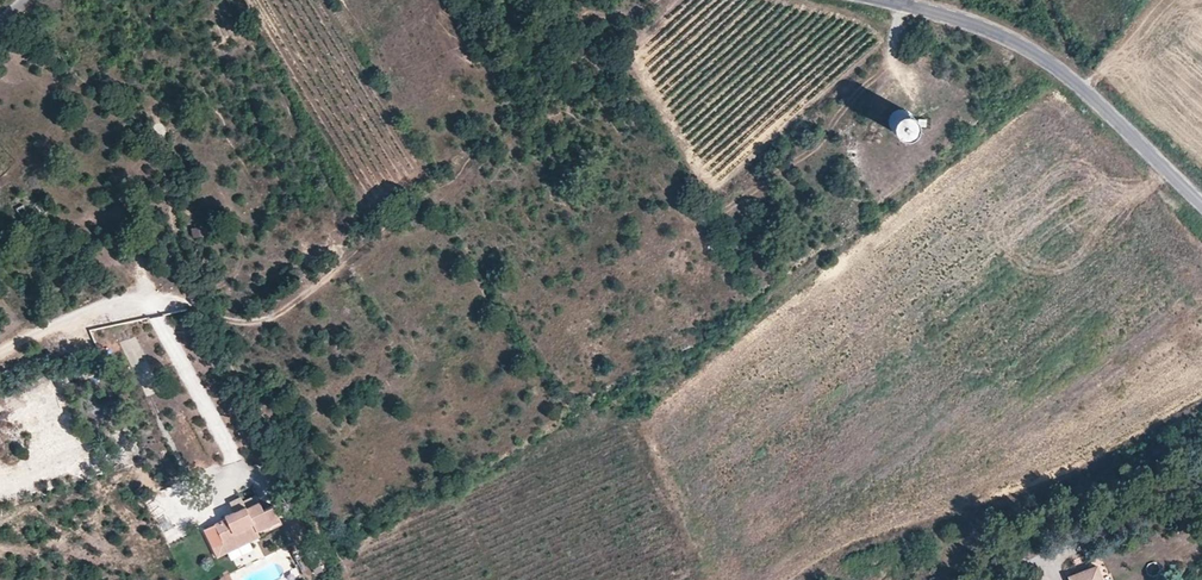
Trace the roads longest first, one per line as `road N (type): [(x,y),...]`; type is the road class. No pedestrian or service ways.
road 1 (tertiary): [(880,0),(946,12),(1068,71),(1201,202)]
road 2 (track): [(0,353),(93,308),(146,301),(194,307)]

